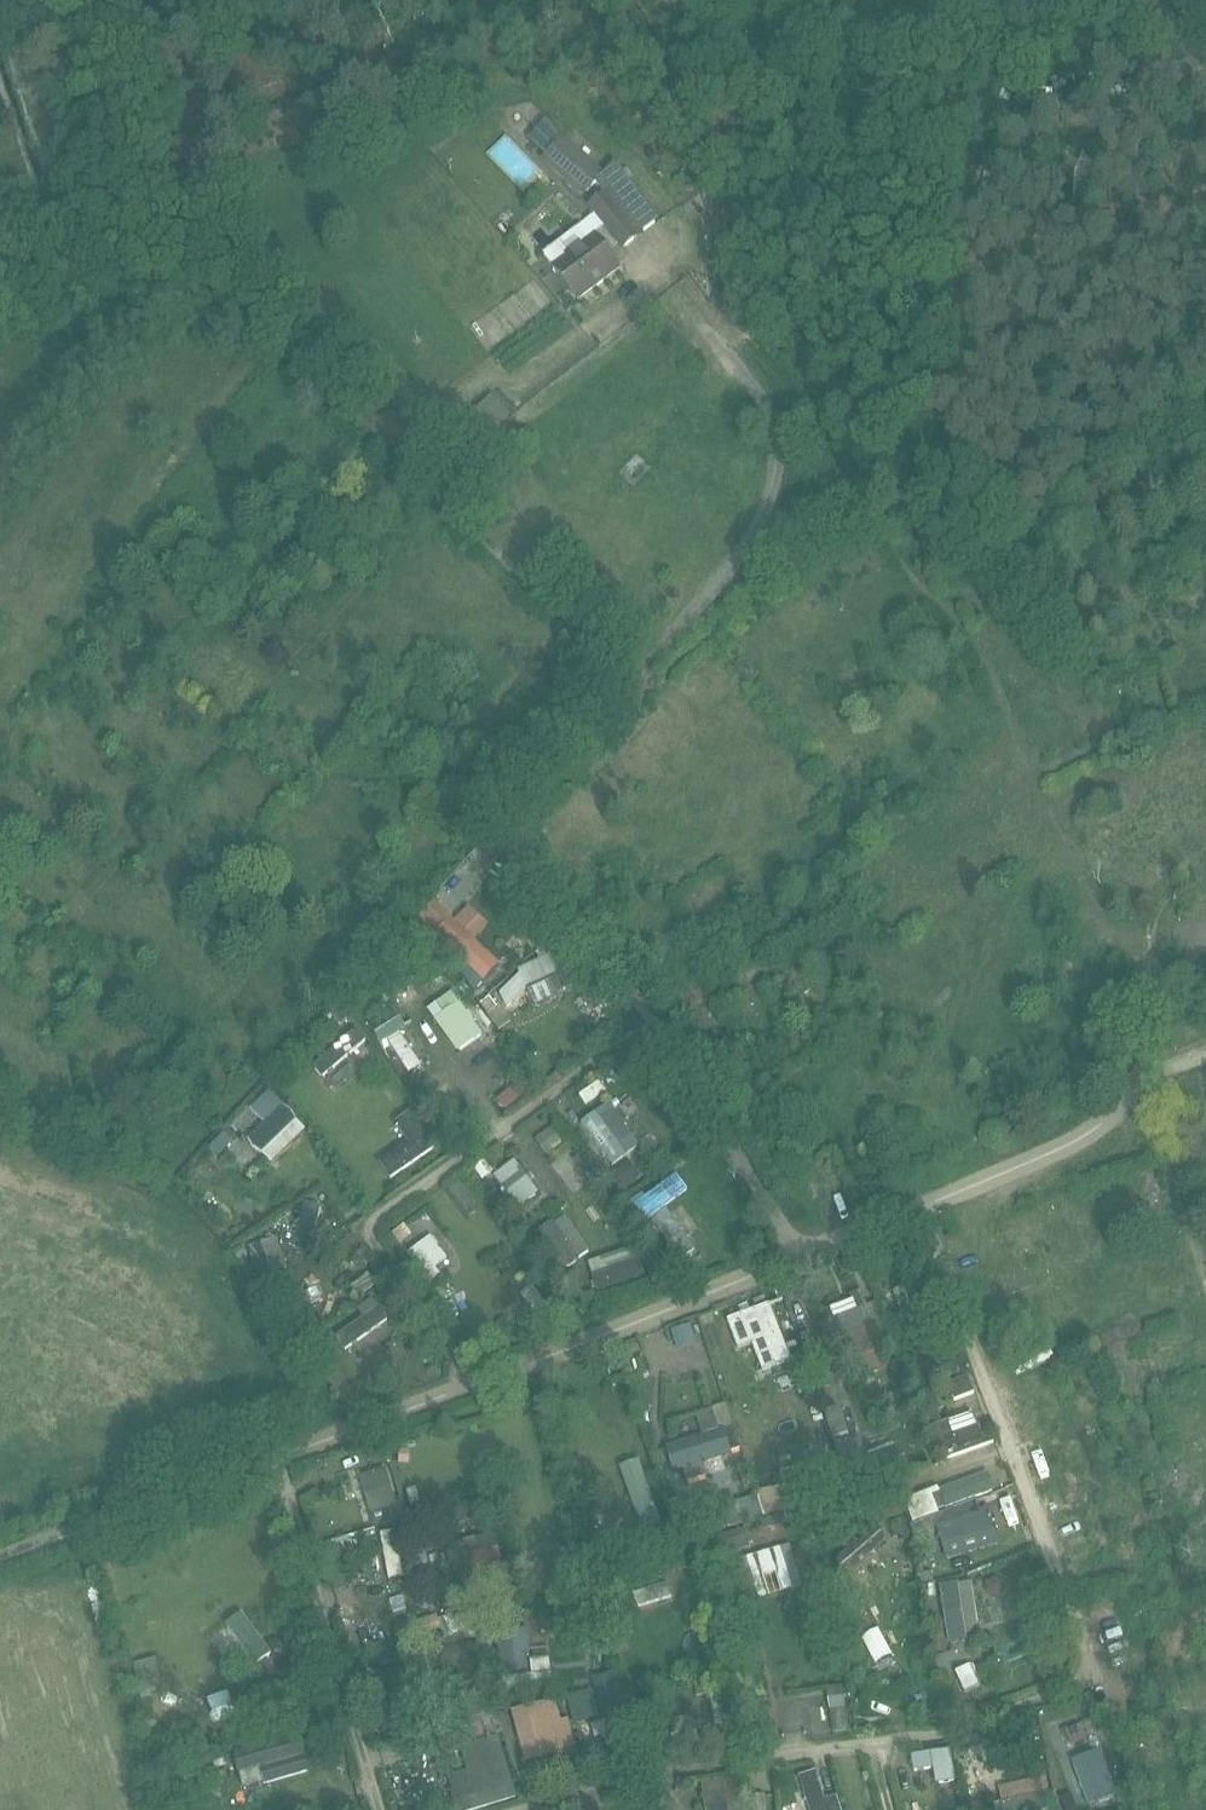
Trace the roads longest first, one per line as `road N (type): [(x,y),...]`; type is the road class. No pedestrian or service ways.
road 1 (unclassified): [(0,1563),(283,1461)]

